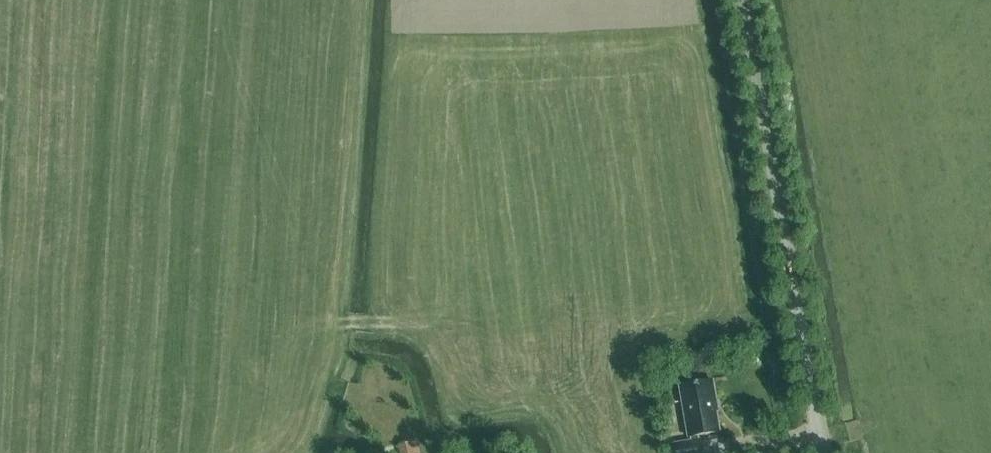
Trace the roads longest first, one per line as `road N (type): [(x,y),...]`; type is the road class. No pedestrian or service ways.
road 1 (unclassified): [(823,452),(745,0)]

